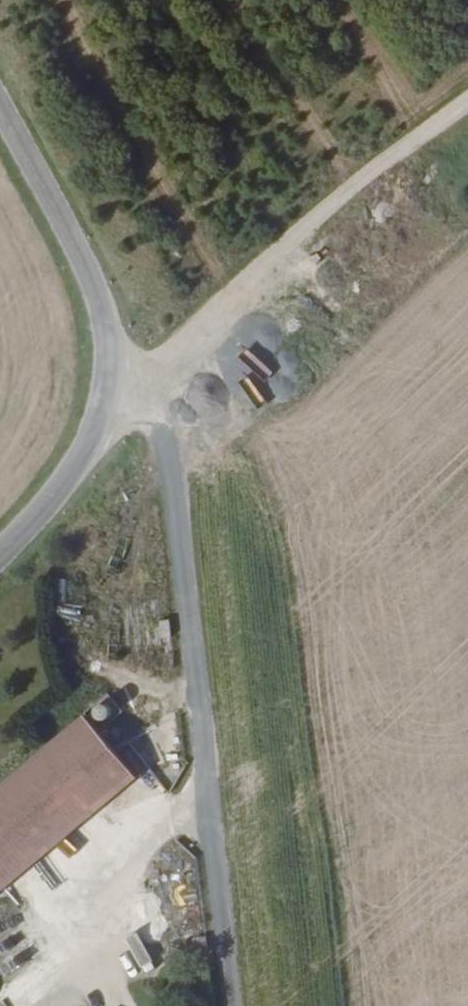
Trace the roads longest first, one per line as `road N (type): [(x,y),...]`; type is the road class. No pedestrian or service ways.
road 1 (track): [(467,107),(228,305),(148,386),(170,472),(229,1005)]
road 2 (tertiary): [(0,114),(89,285),(104,379)]
road 3 (tertiary): [(104,379),(80,454),(0,552)]

